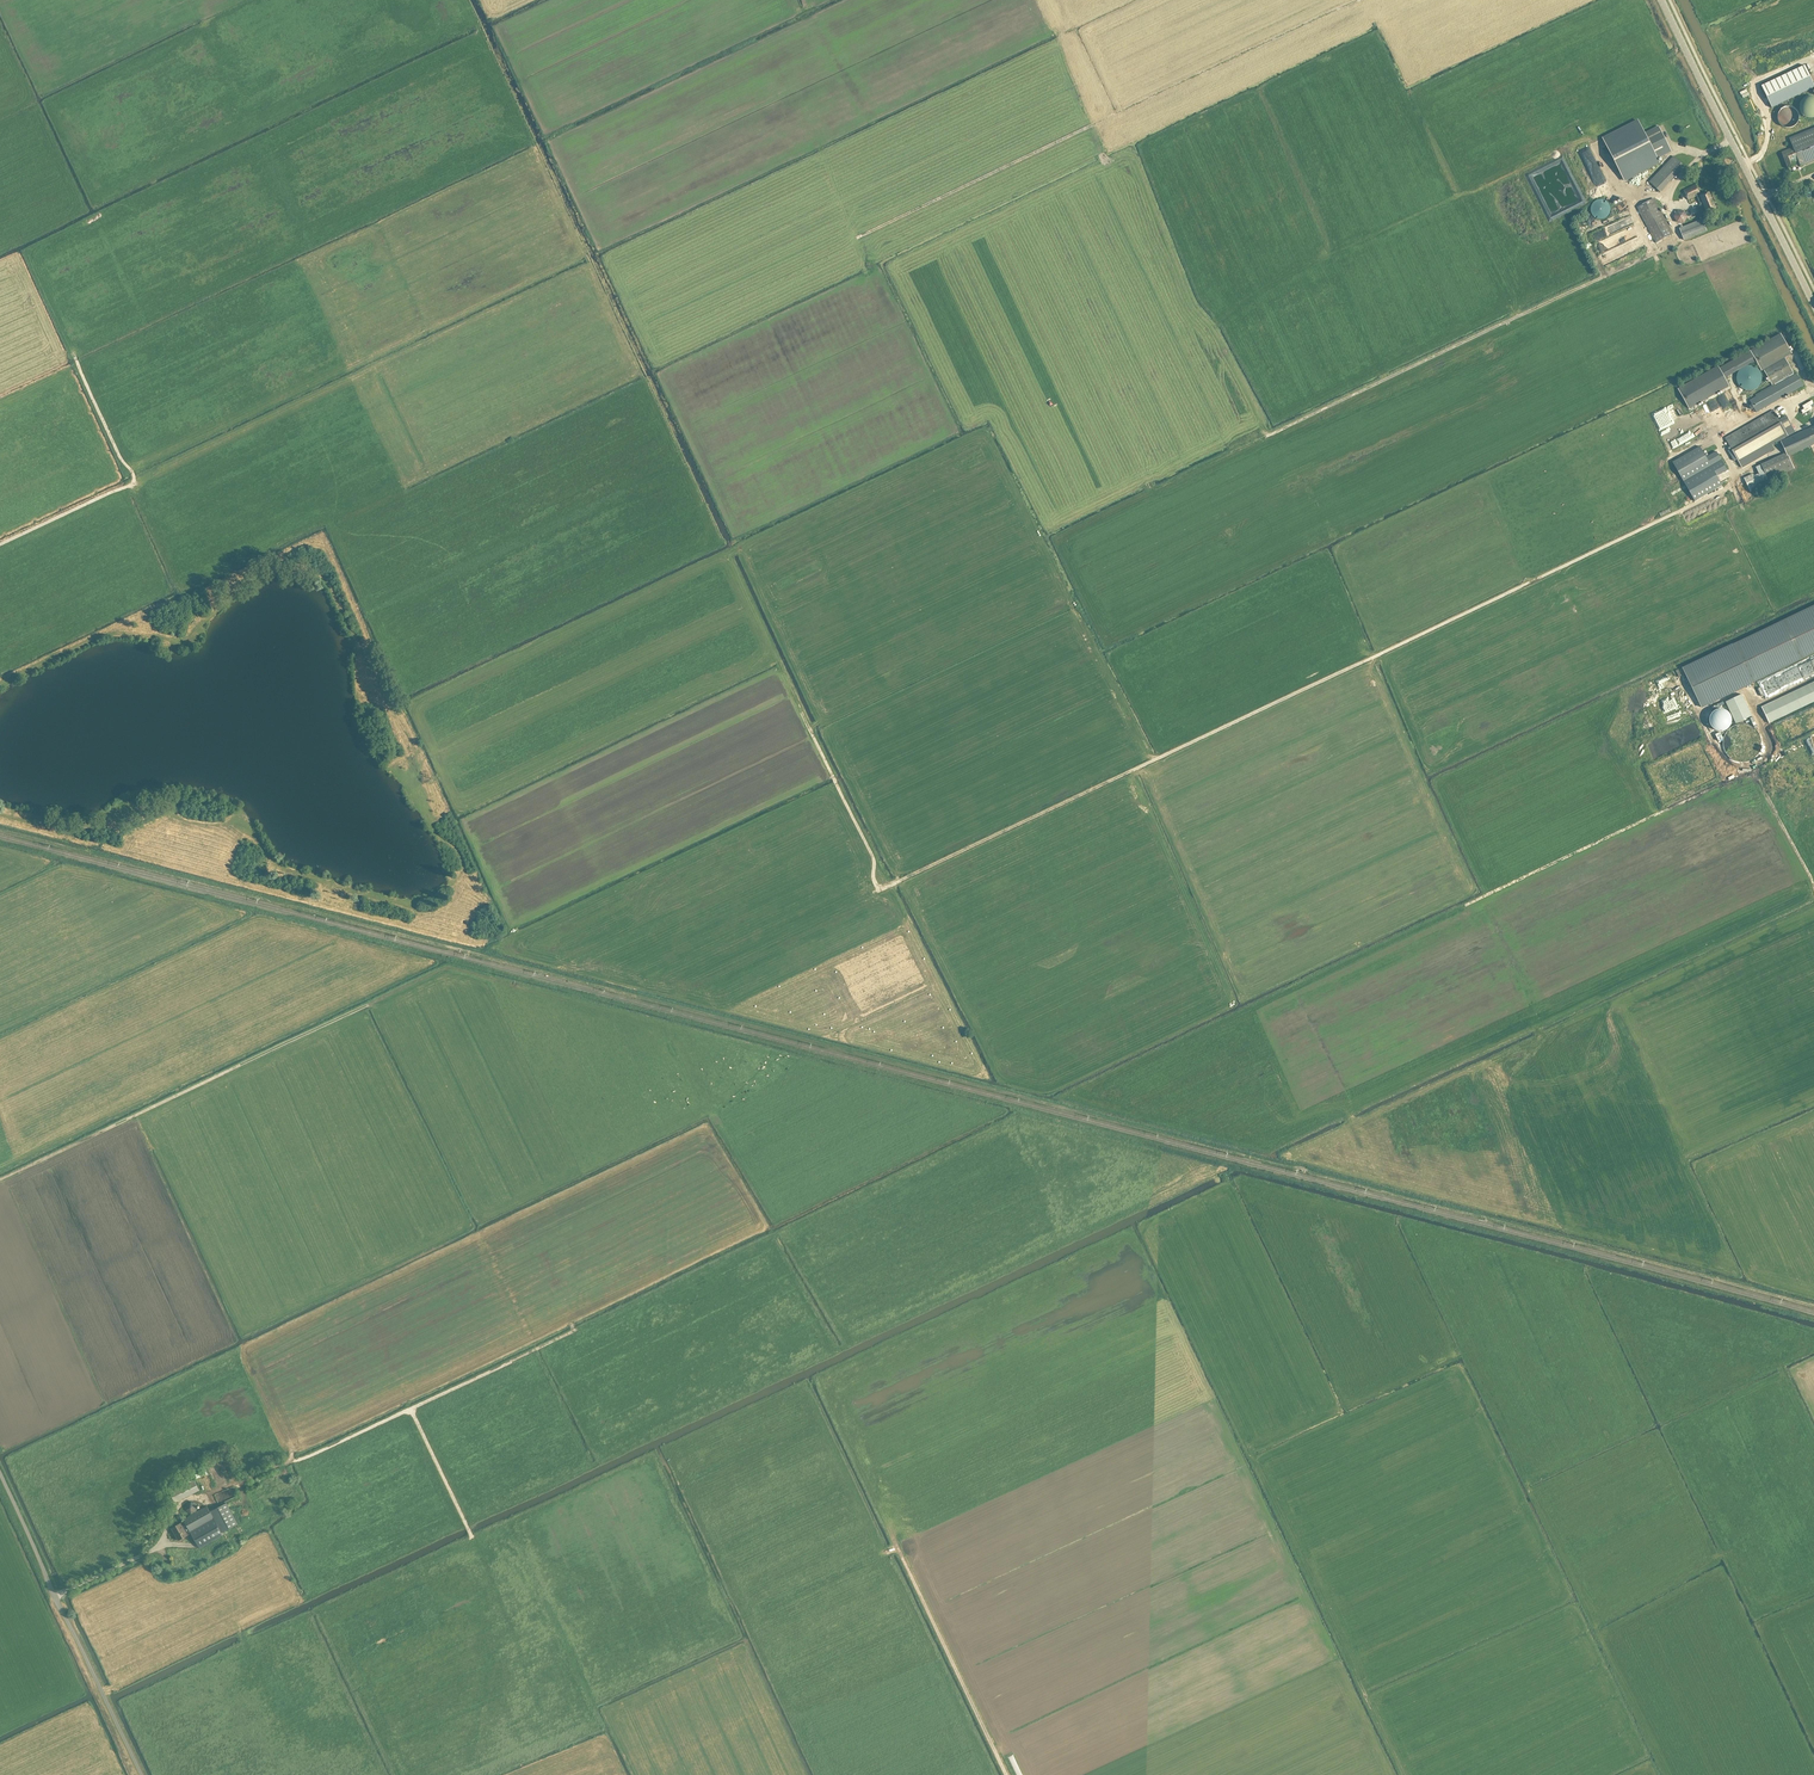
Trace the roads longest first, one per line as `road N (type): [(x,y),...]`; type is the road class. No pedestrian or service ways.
road 1 (track): [(1250,1454),(1403,1774)]
road 2 (tertiary): [(1813,312),(1660,0)]
road 3 (unclassified): [(142,1774),(0,1475)]
road 4 (track): [(1007,1774),(892,1532)]

